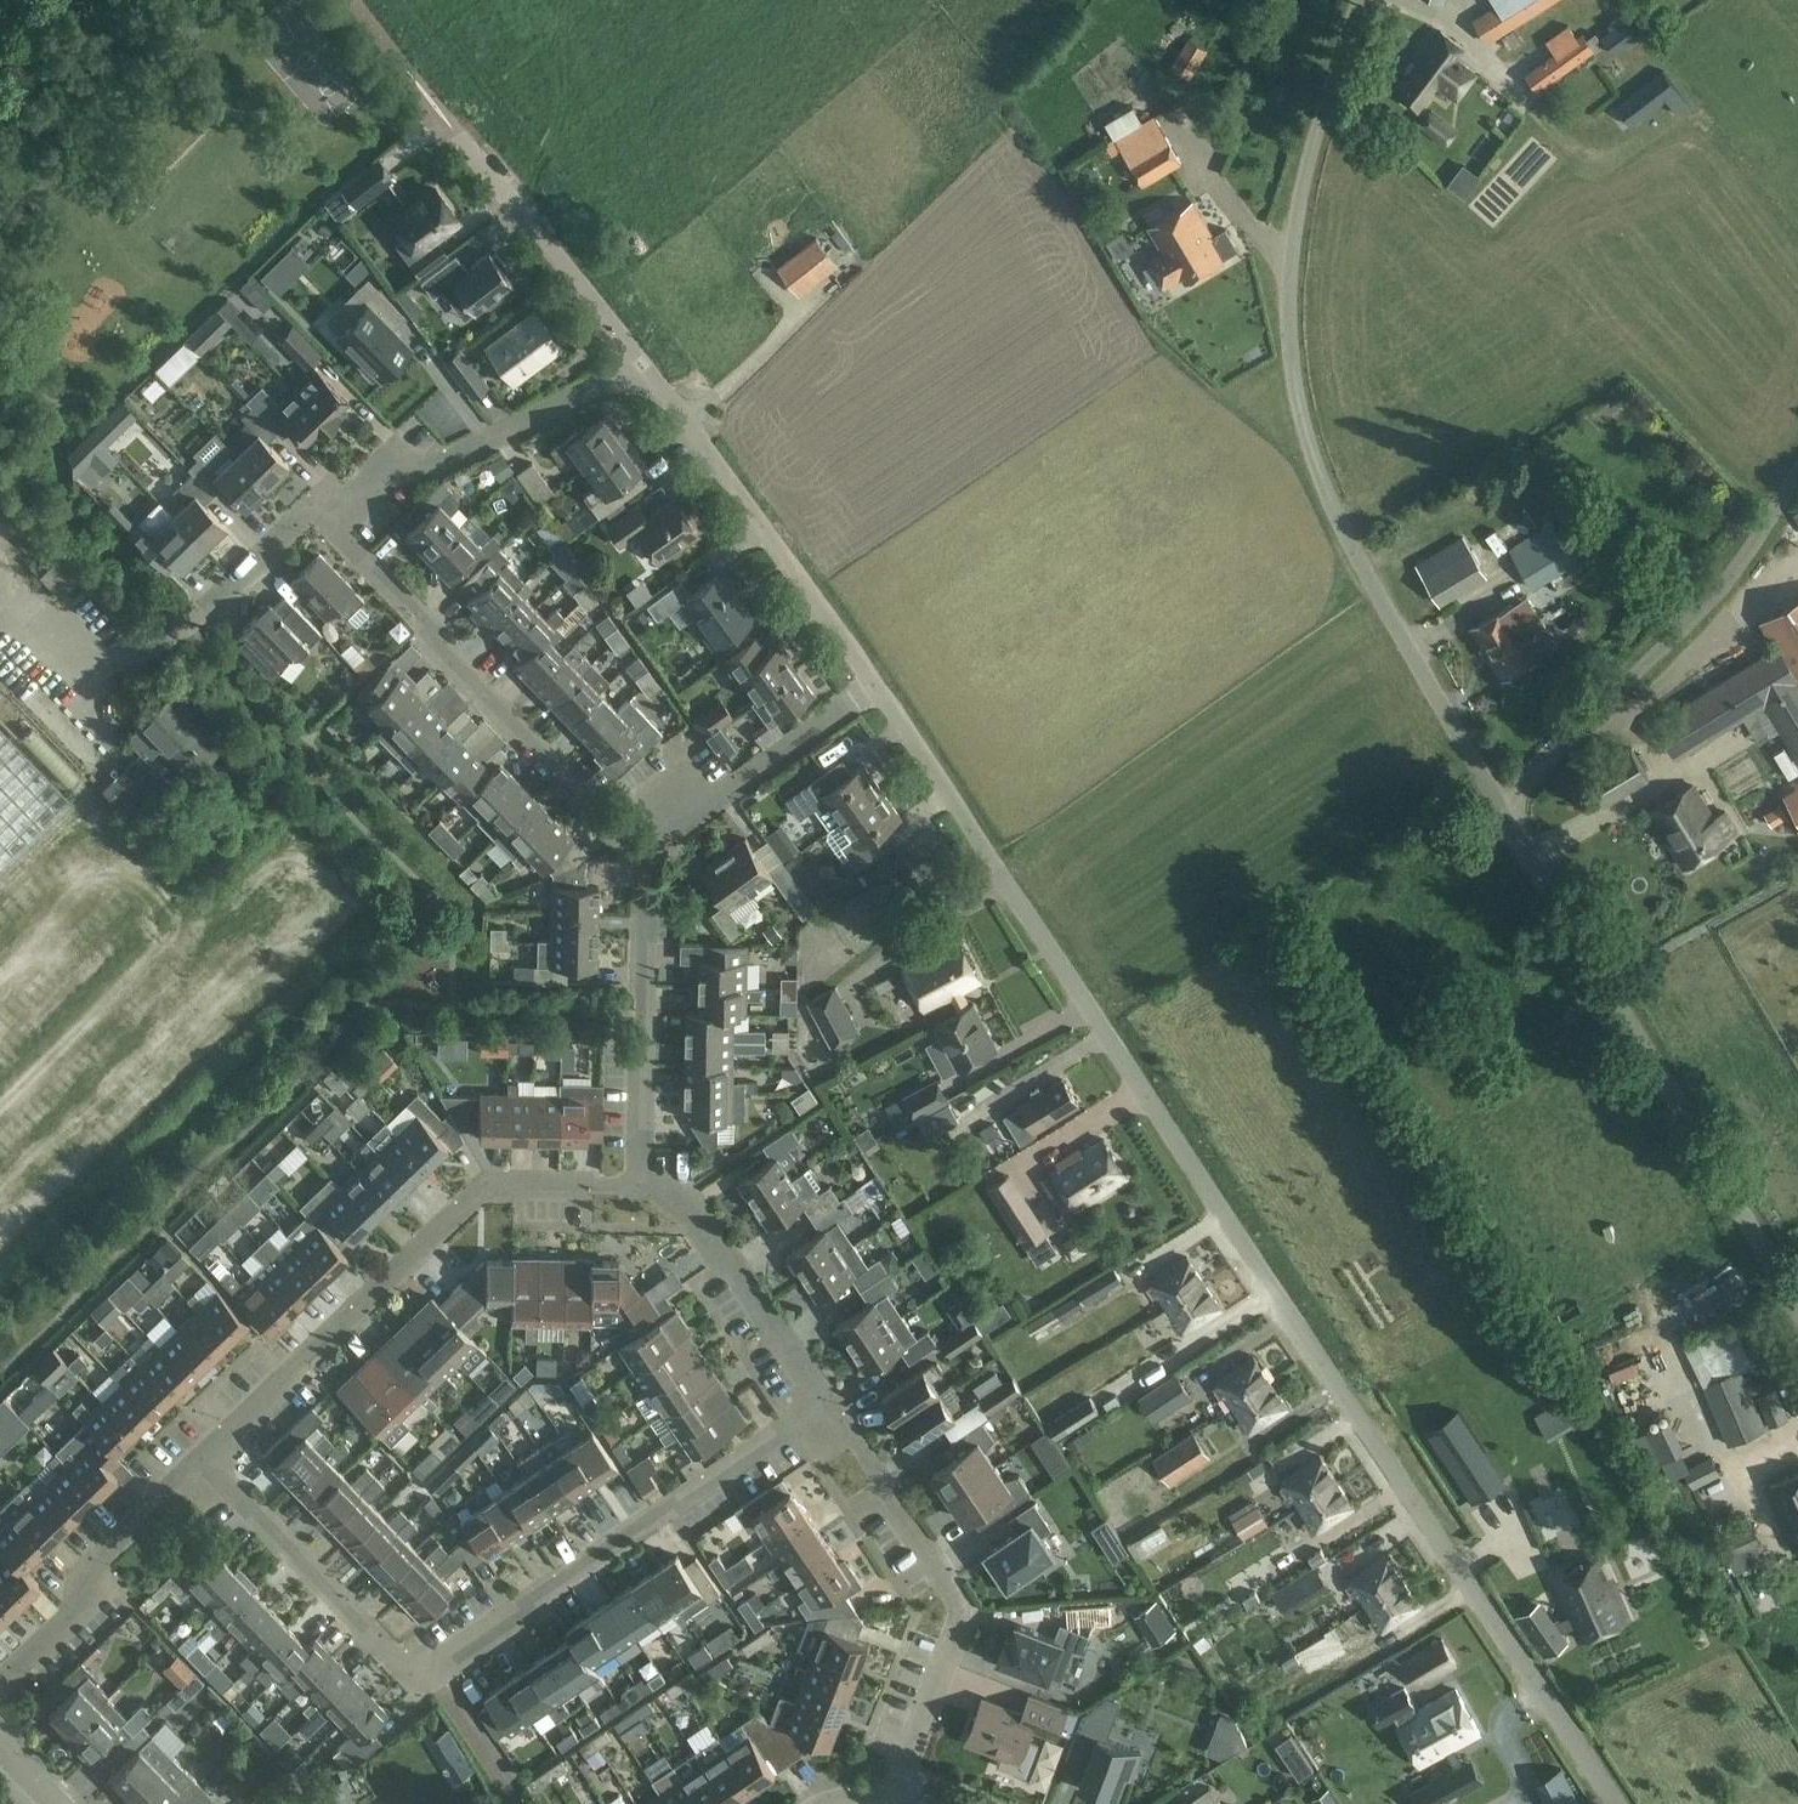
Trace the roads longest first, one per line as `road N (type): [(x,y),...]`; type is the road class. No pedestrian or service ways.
road 1 (residential): [(874,691),(1601,1803)]
road 2 (residential): [(1507,823),(1319,474),(1289,377),(1285,269),(1295,204),(1360,0)]
road 3 (residential): [(203,1458),(393,1656),(416,1666),(446,1661),(823,1416)]
road 4 (residential): [(1797,1334),(1507,823)]
road 5 (residential): [(203,1458),(468,1201),(511,1188),(629,1187)]
road 6 (residential): [(644,849),(624,846),(321,518)]
road 7 (unclassified): [(1507,823),(1535,773),(1689,619),(1797,475)]
road 8 (residential): [(823,1416),(964,1613),(890,1803)]
road 9 (residential): [(645,368),(874,691)]
road 10 (residential): [(321,518),(385,473),(645,368)]
road 11 (residential): [(629,1187),(644,849)]
road 12 (residential): [(0,1690),(68,1619),(99,1557),(203,1458)]
road 13 (residential): [(629,1187),(653,1191),(683,1212),(823,1416)]
road 14 (residential): [(645,368),(456,134)]
road 15 (residential): [(644,849),(874,691)]
road 16 (residential): [(187,625),(294,523),(321,518)]

